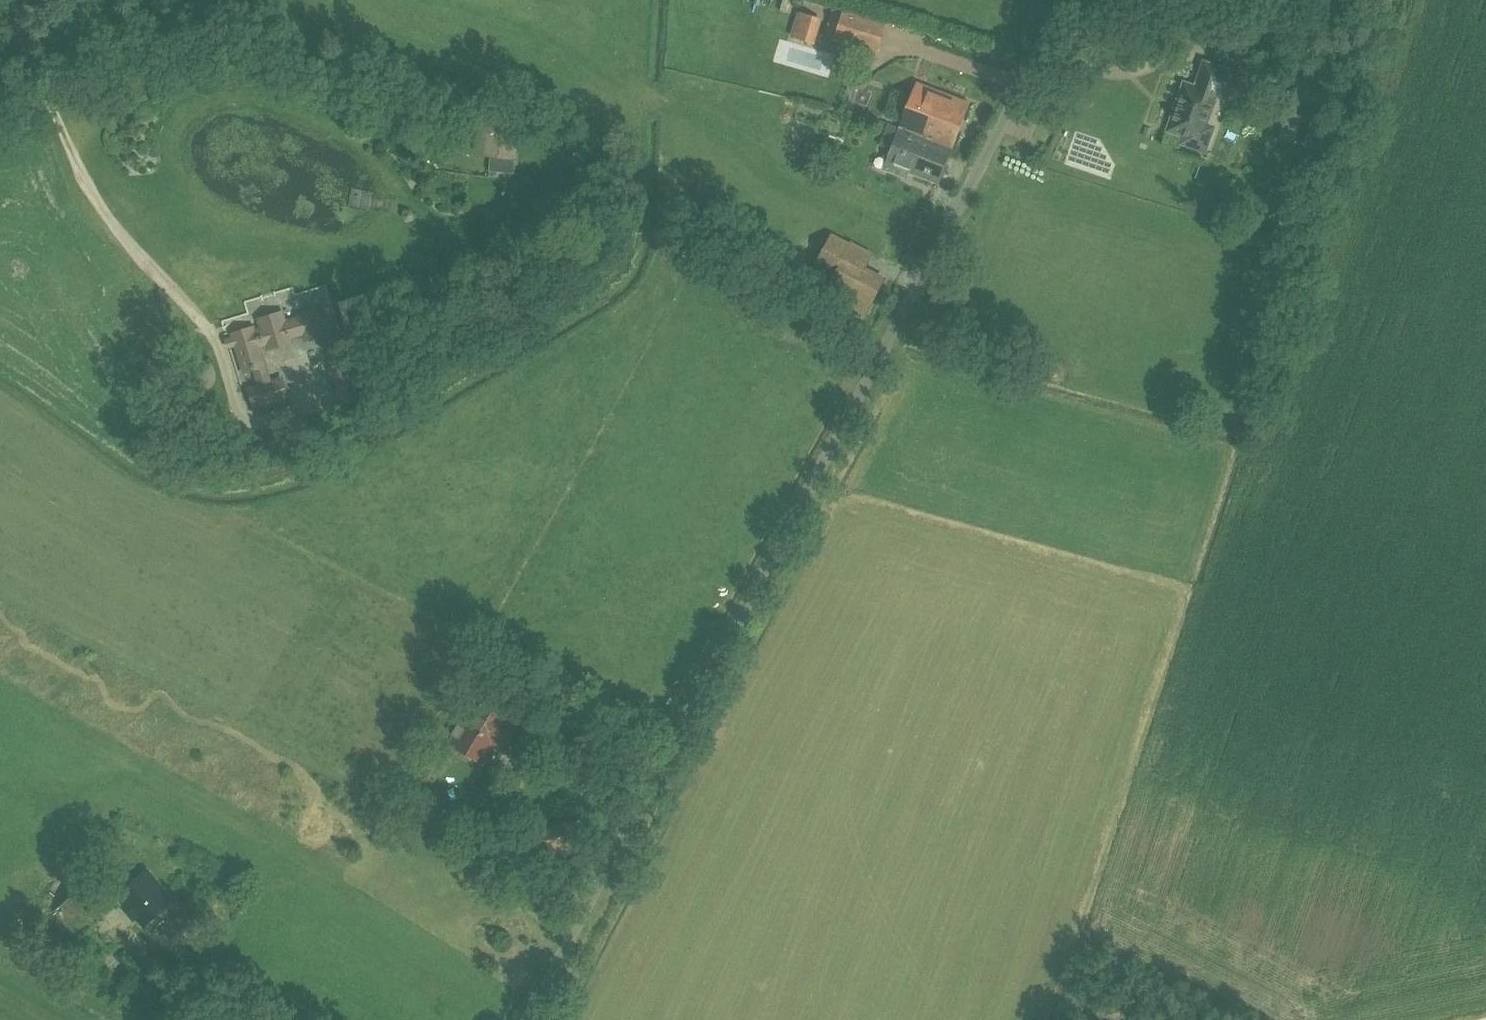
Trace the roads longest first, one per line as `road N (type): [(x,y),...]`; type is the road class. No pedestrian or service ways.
road 1 (unclassified): [(526,1019),(1066,0)]

